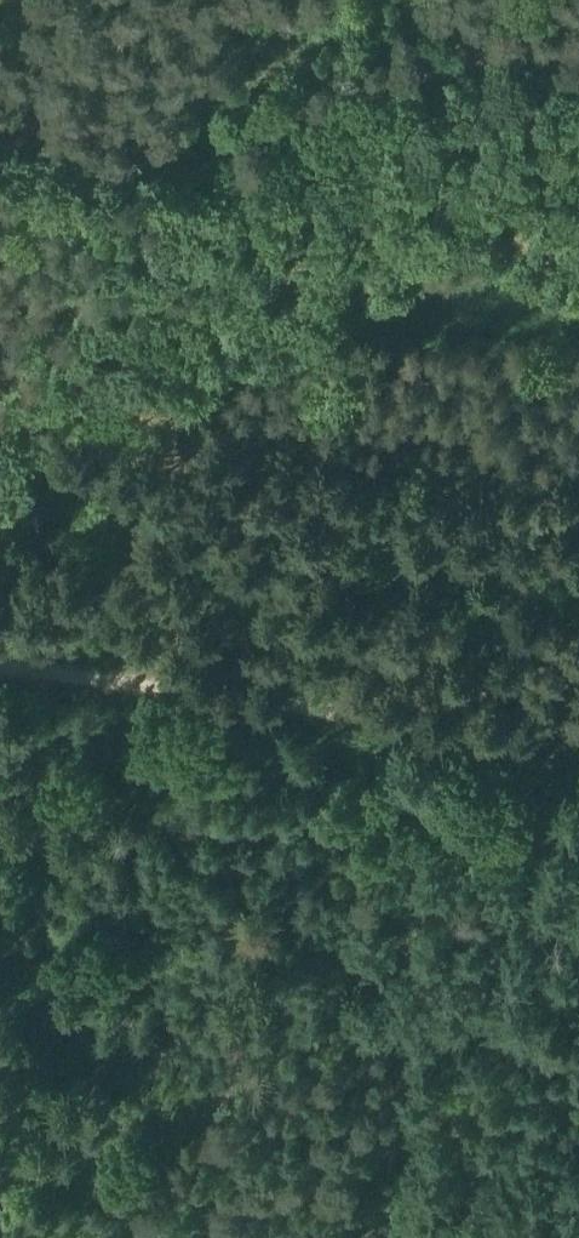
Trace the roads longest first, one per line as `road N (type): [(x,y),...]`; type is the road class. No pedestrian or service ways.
road 1 (track): [(578,754),(0,671)]

